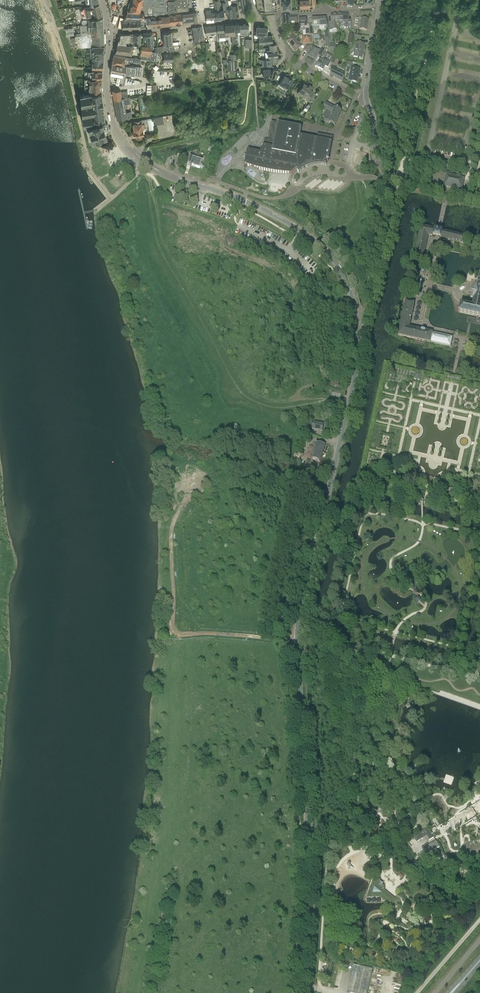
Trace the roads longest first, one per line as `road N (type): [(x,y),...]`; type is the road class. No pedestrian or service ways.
road 1 (tertiary): [(302,992),(310,837),(298,632),(355,377),(357,320)]
road 2 (tertiary): [(357,320),(341,270),(318,243),(263,210),(169,177),(134,153),(110,111),(110,30)]
road 3 (tertiary): [(357,320),(370,313),(403,181)]
road 4 (residential): [(110,30),(257,17)]
road 5 (residential): [(273,15),(295,59),(366,98)]
road 6 (track): [(402,161),(431,37)]

